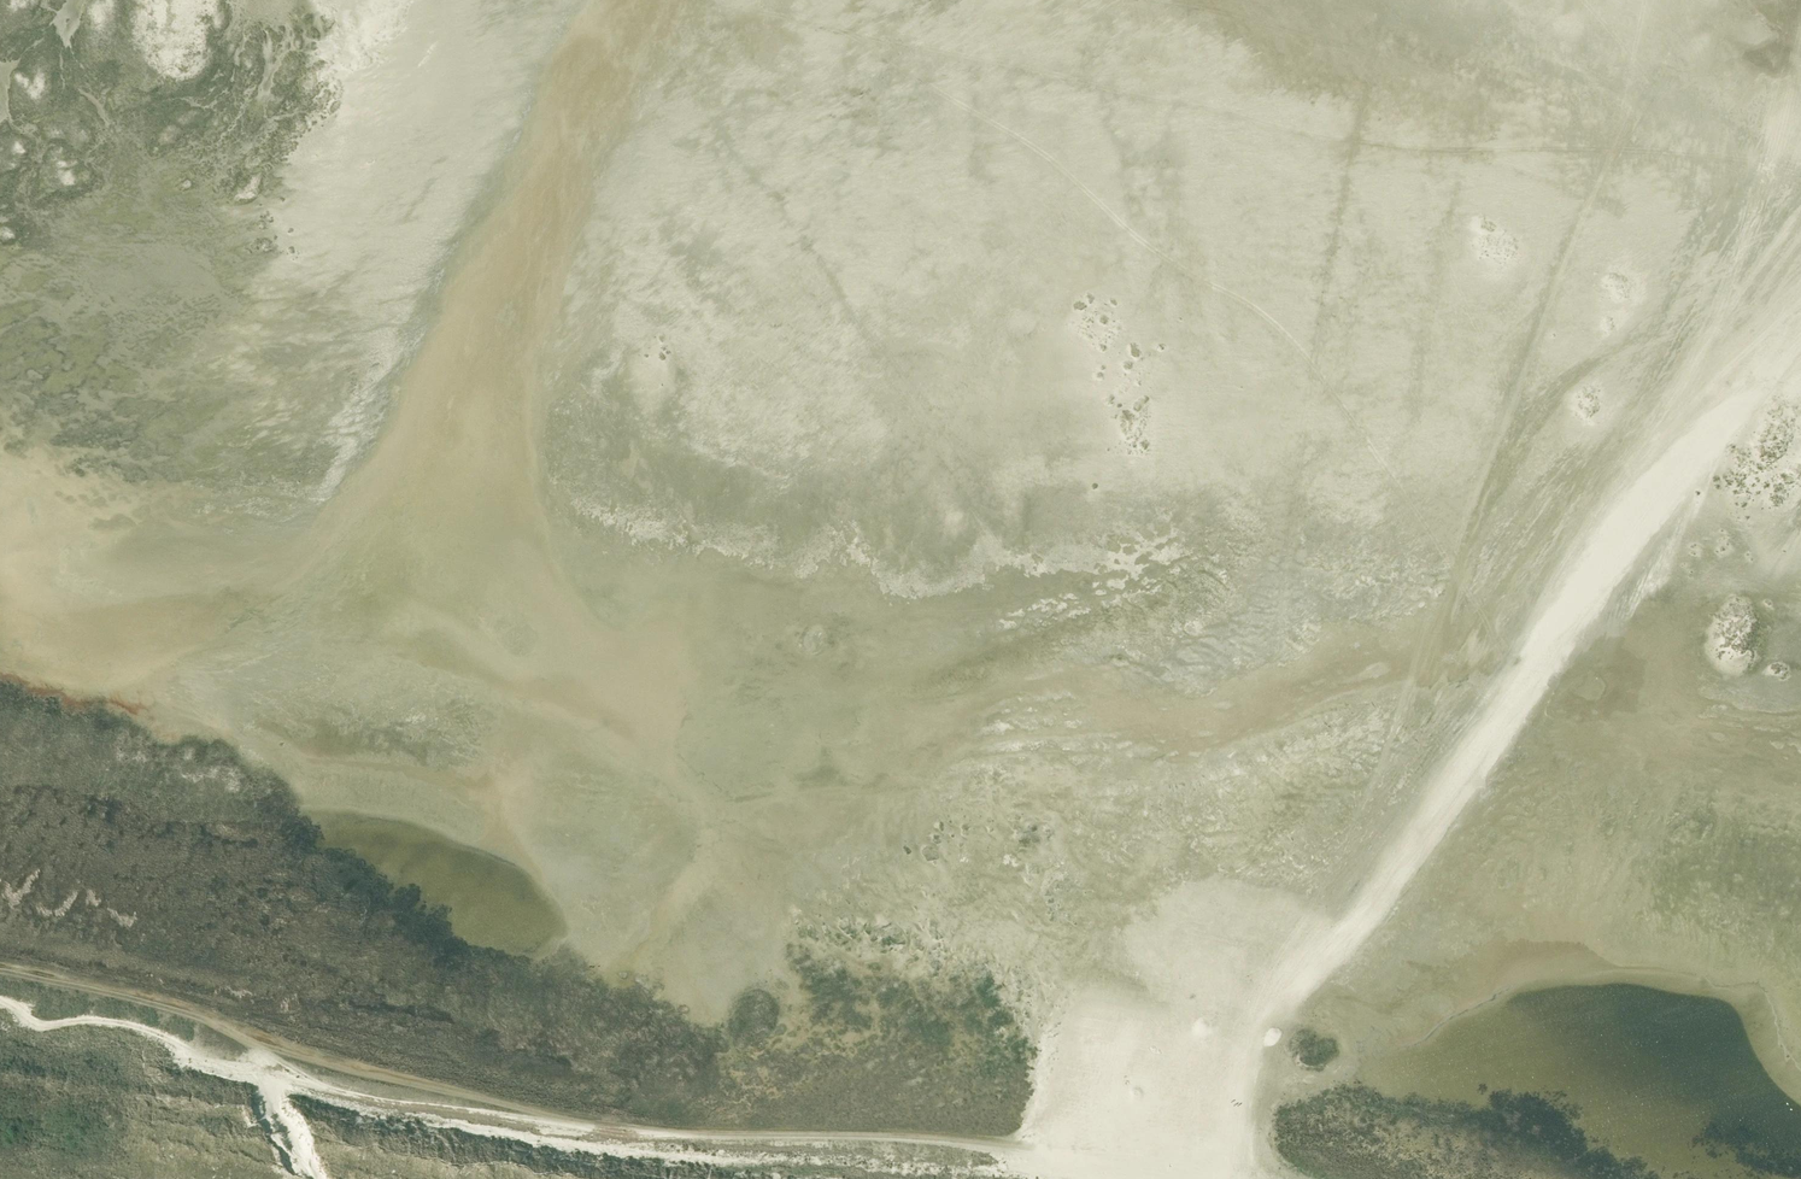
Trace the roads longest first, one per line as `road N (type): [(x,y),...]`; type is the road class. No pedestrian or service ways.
road 1 (track): [(0,961),(168,999),(488,1098),(697,1127)]

